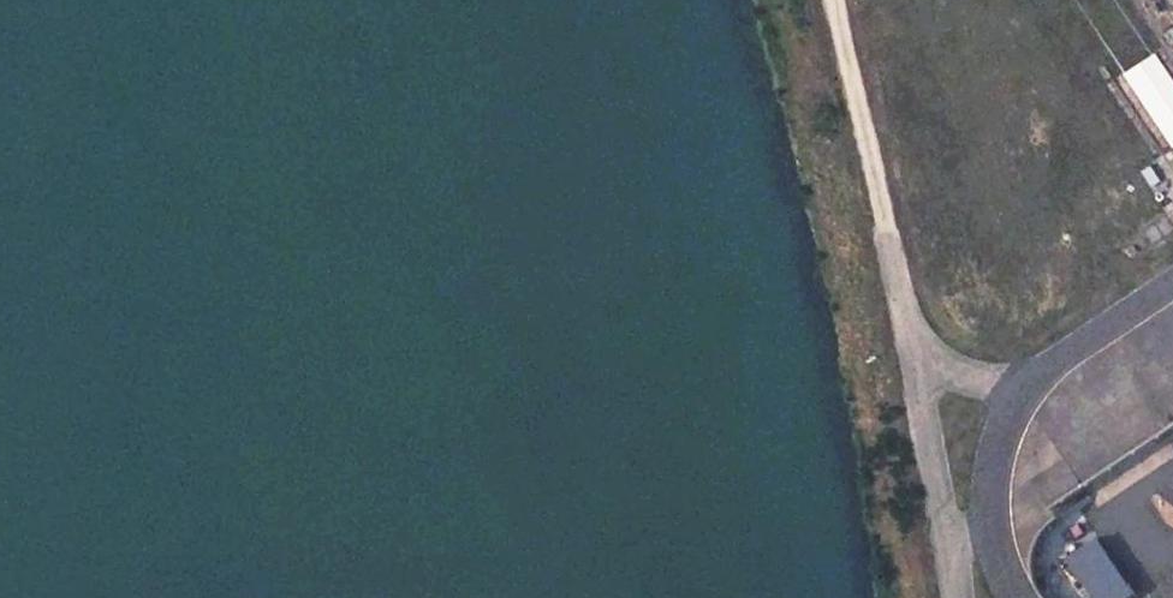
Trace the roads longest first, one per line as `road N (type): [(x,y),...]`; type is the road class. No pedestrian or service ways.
road 1 (track): [(884,230),(831,0)]

